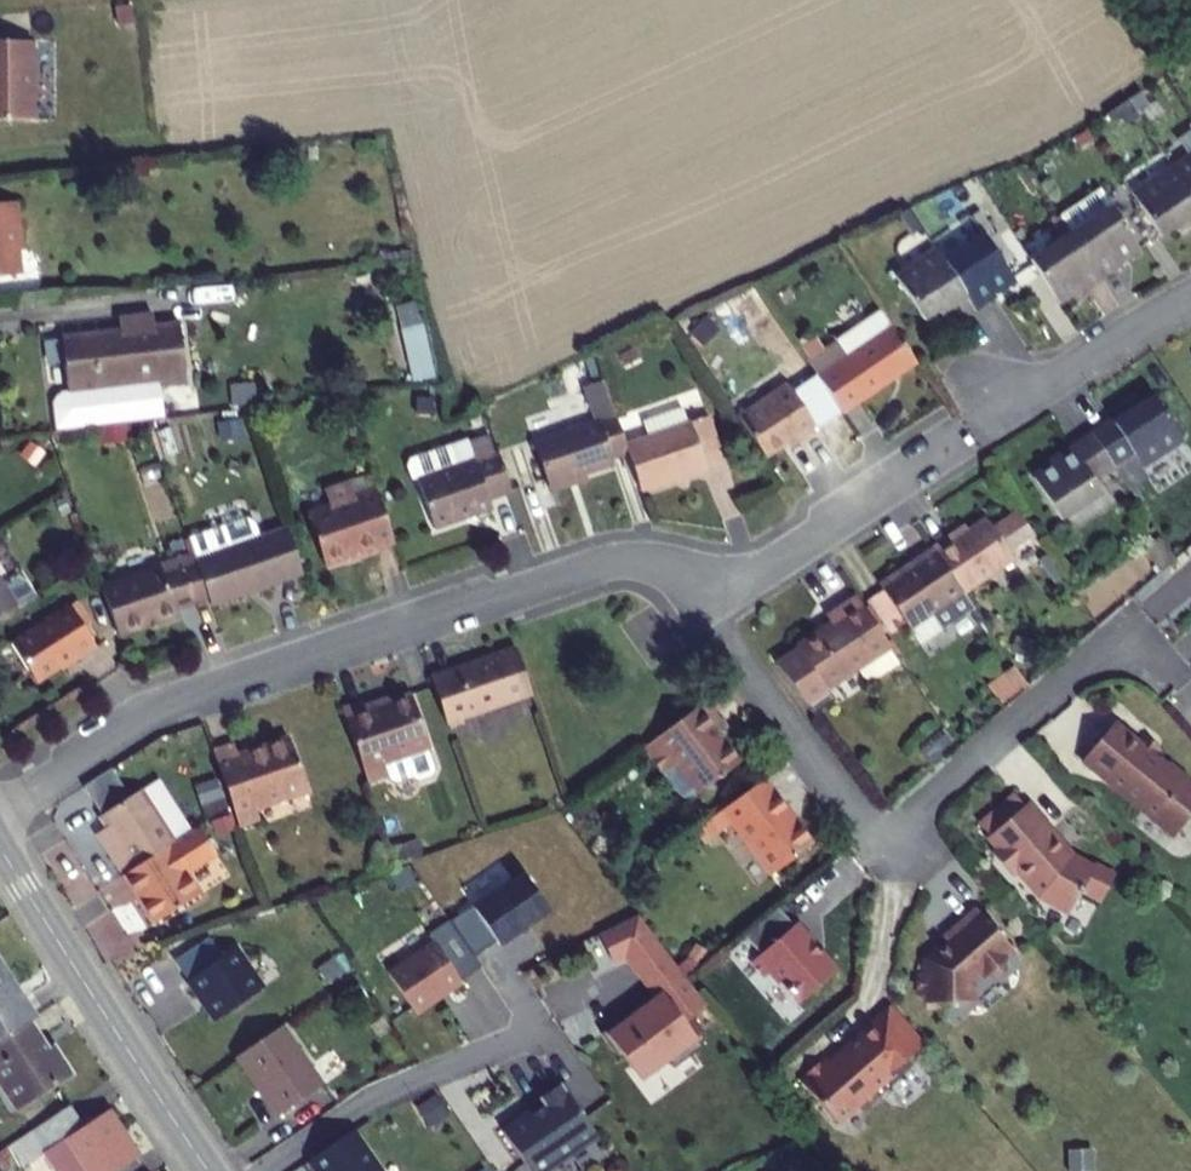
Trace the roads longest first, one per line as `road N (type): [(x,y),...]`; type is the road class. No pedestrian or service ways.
road 1 (residential): [(0,815),(159,713),(598,564),(635,560),(699,572)]
road 2 (residential): [(699,572),(715,627),(872,845),(1132,627)]
road 3 (tertiary): [(208,1170),(0,848)]
road 4 (residential): [(699,572),(774,562),(960,441)]
road 5 (residential): [(1190,295),(1004,413)]

